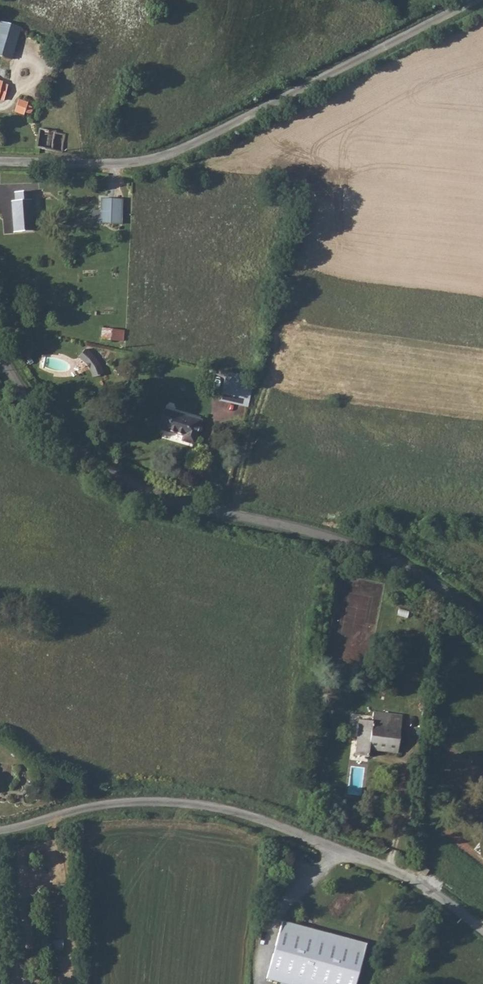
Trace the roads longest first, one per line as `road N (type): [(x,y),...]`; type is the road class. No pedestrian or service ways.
road 1 (unclassified): [(0,353),(72,448),(119,478),(190,508),(358,548),(482,618)]
road 2 (unclassified): [(0,165),(125,166),(190,146),(478,0)]
road 3 (unclassified): [(0,832),(105,806),(222,809),(398,873),(482,933)]
road 4 (track): [(277,328),(229,515)]

